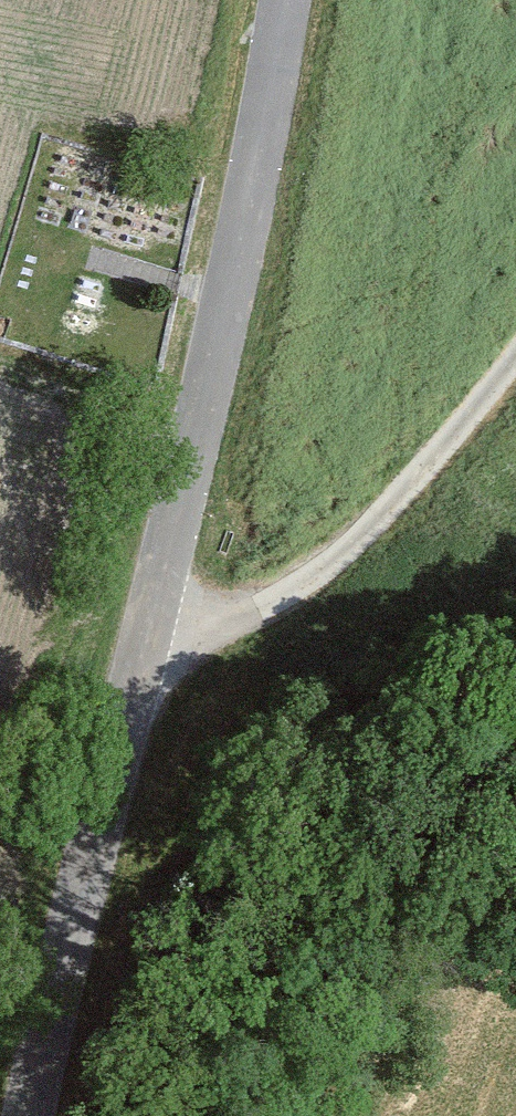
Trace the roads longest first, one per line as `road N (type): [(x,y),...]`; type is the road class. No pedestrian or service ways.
road 1 (tertiary): [(26,1115),(247,210),(280,0)]
road 2 (track): [(137,662),(271,599),(422,473),(515,350)]

